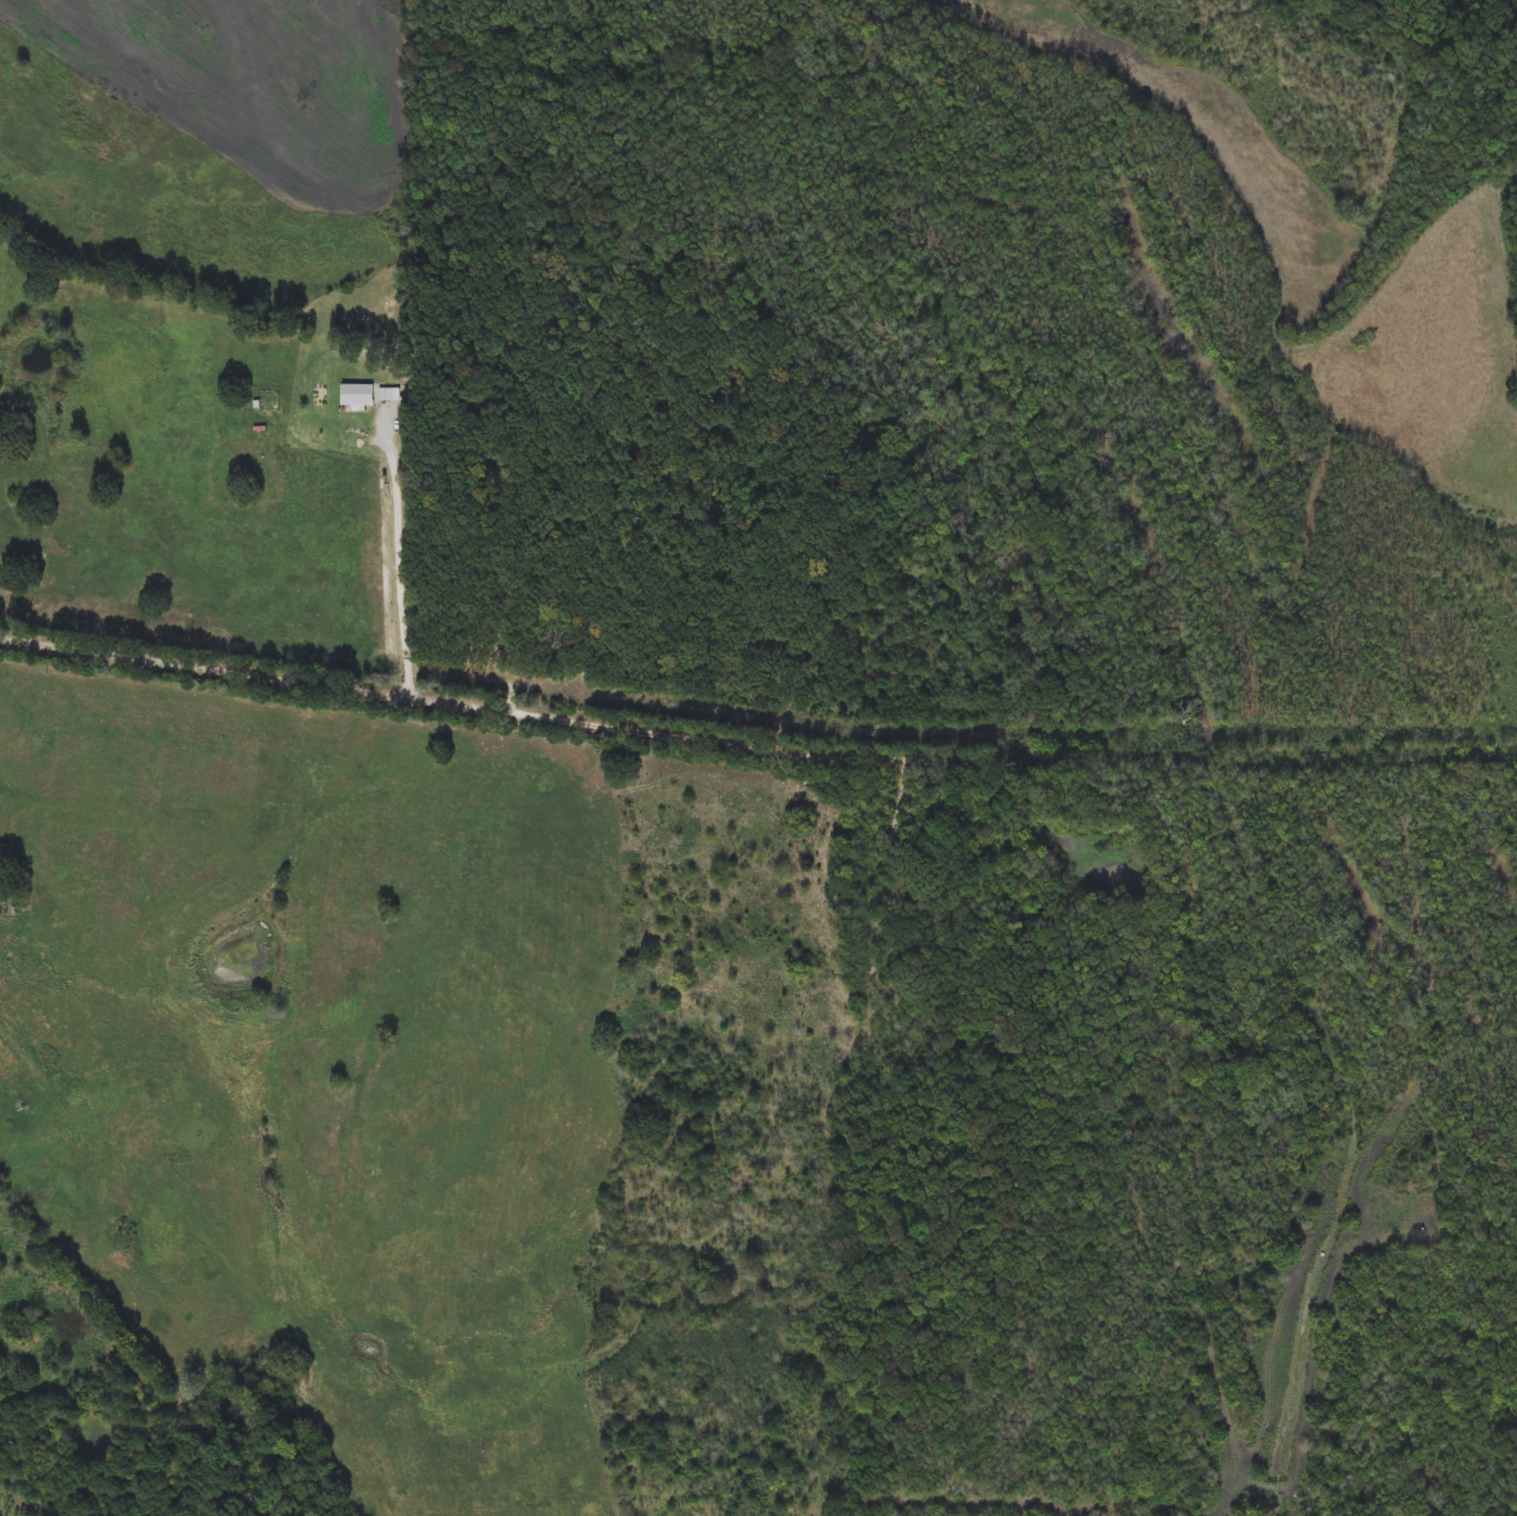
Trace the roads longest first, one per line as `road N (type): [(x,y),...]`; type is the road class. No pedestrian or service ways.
road 1 (residential): [(986,758),(749,741),(0,634)]
road 2 (track): [(1516,743),(986,758)]
road 3 (track): [(0,1026),(70,1115),(324,1365)]

